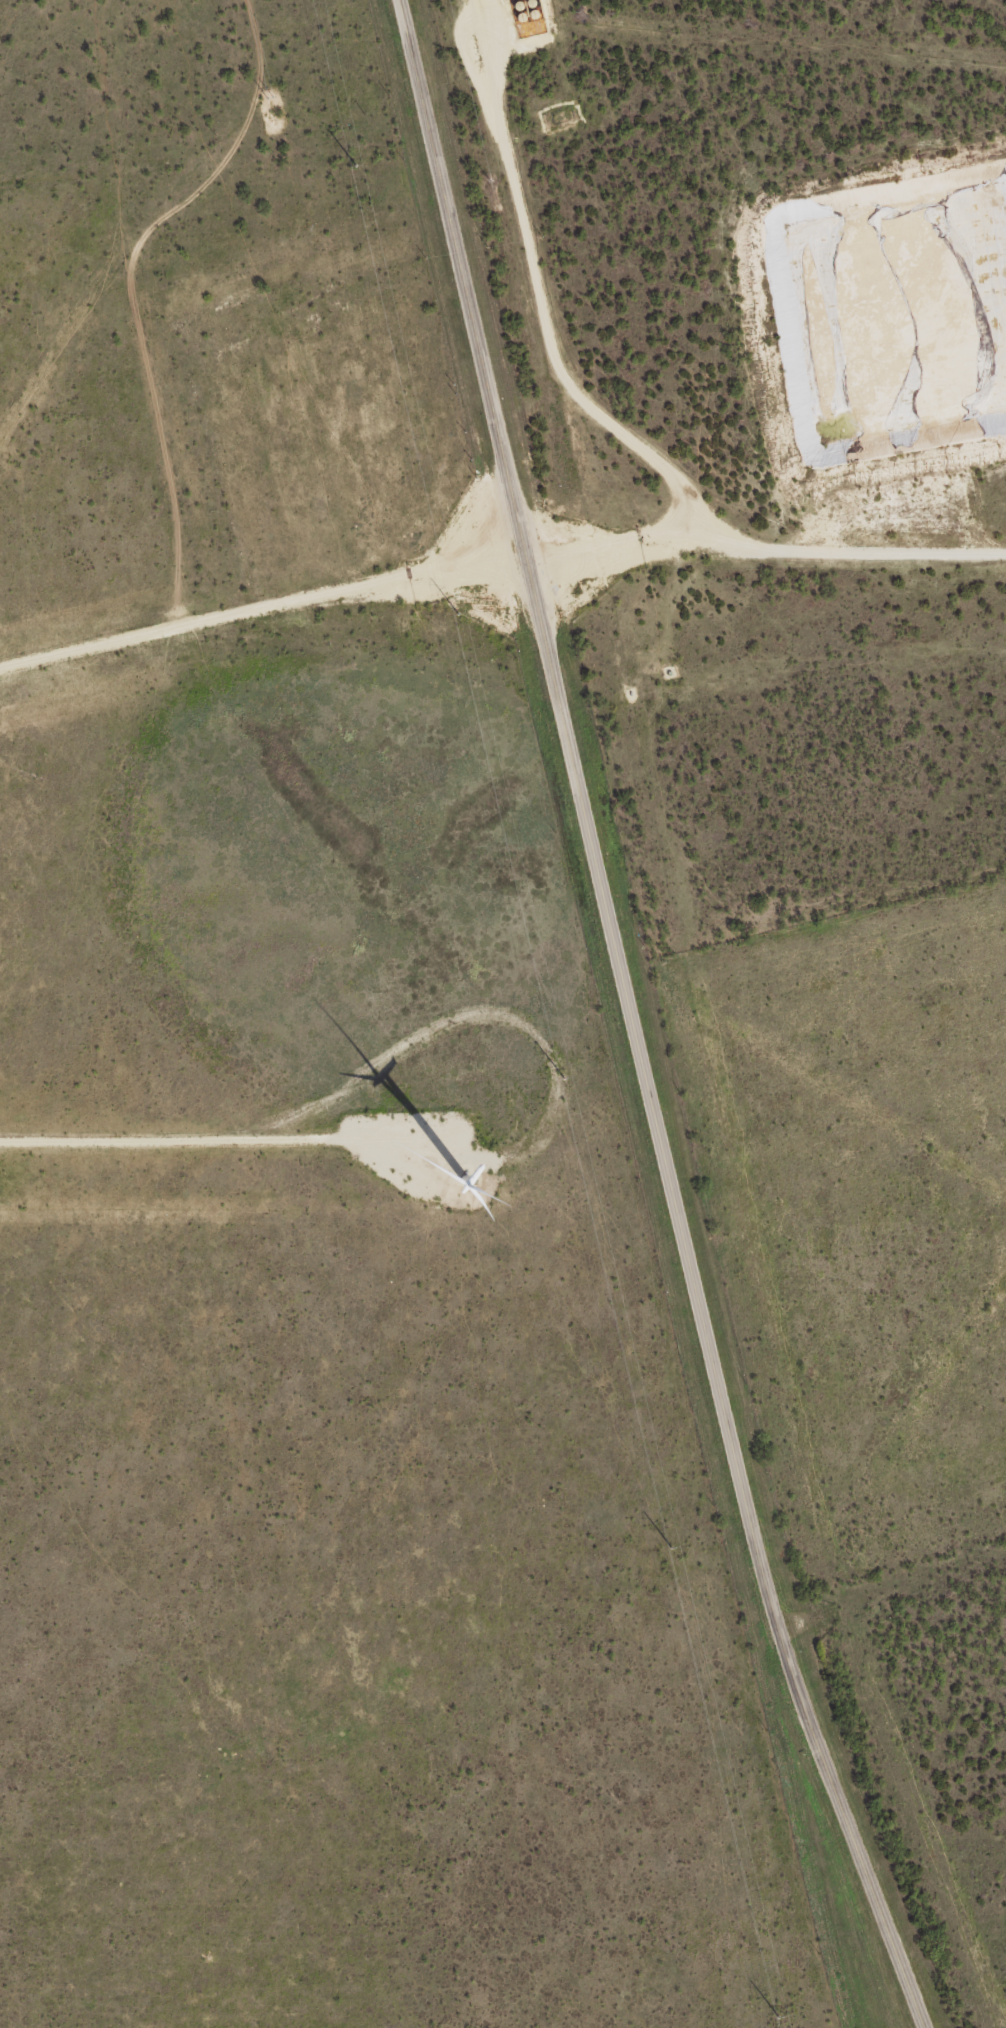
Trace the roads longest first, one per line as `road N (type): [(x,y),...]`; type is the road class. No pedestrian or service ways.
road 1 (secondary): [(920,2027),(803,1720),(733,1476),(400,0)]

